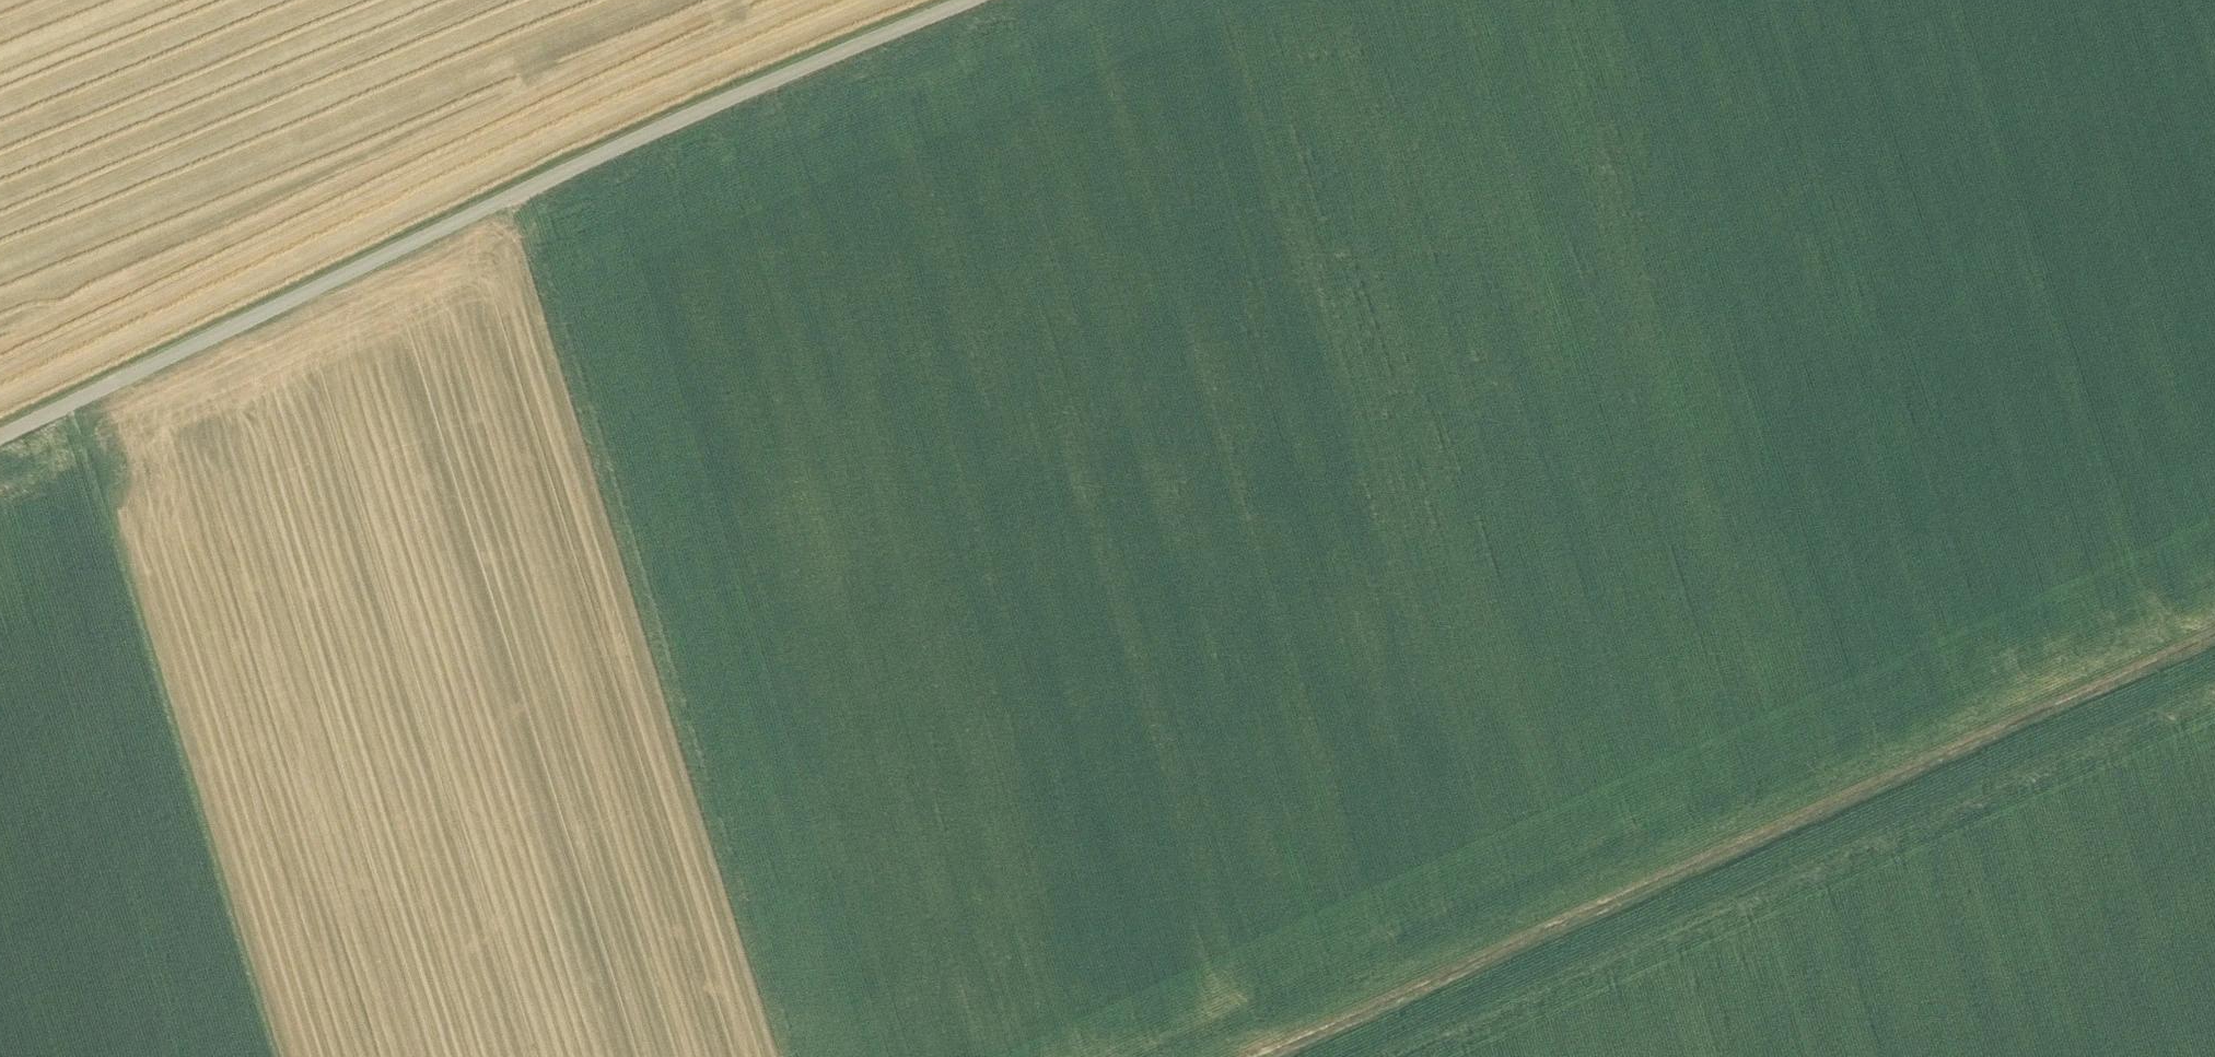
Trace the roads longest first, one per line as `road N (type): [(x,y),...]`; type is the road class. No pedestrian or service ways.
road 1 (track): [(0,438),(647,135),(976,0)]
road 2 (track): [(2214,643),(1282,1056)]

